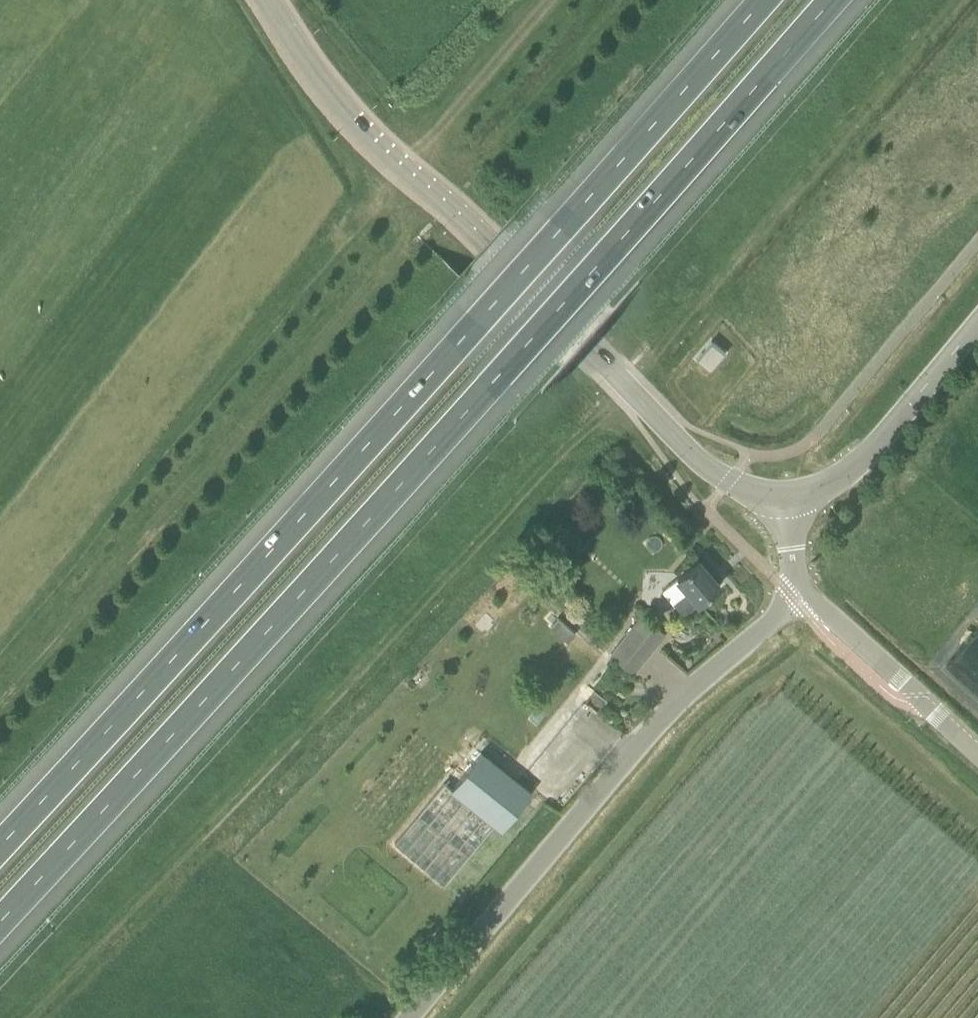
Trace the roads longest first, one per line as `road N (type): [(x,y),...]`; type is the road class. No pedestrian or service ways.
road 1 (motorway): [(0,930),(833,0)]
road 2 (motorway): [(759,0),(471,331),(0,837)]
road 3 (tertiary): [(787,500),(730,486),(671,435),(400,165),(342,102),(270,0)]
road 4 (unclassified): [(411,1017),(634,756),(799,599)]
road 5 (tertiary): [(787,500),(821,493),(851,473),(977,322)]
road 6 (unclassified): [(977,760),(799,599)]

